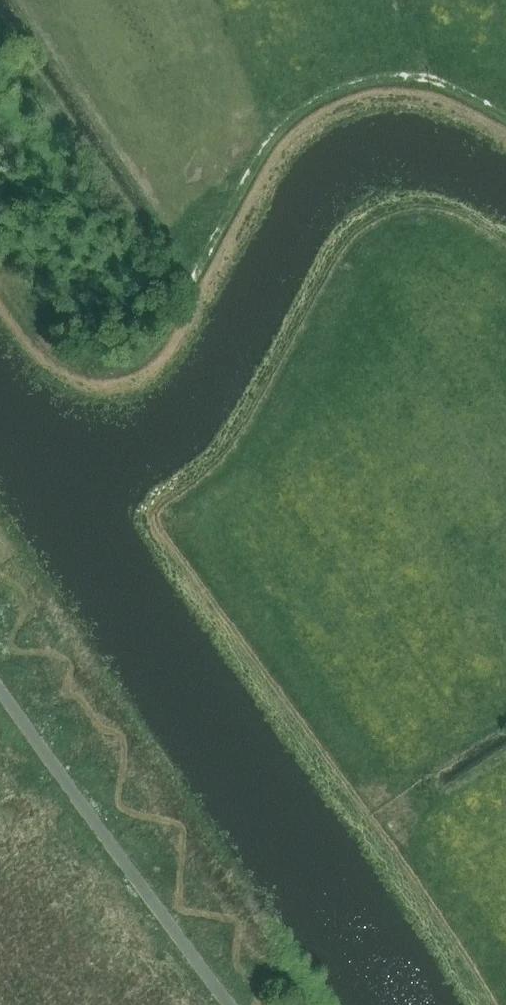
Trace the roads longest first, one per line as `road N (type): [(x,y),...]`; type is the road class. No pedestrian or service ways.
road 1 (track): [(505,115),(463,90),(417,78),(369,80),(310,104),(261,153),(164,337)]

